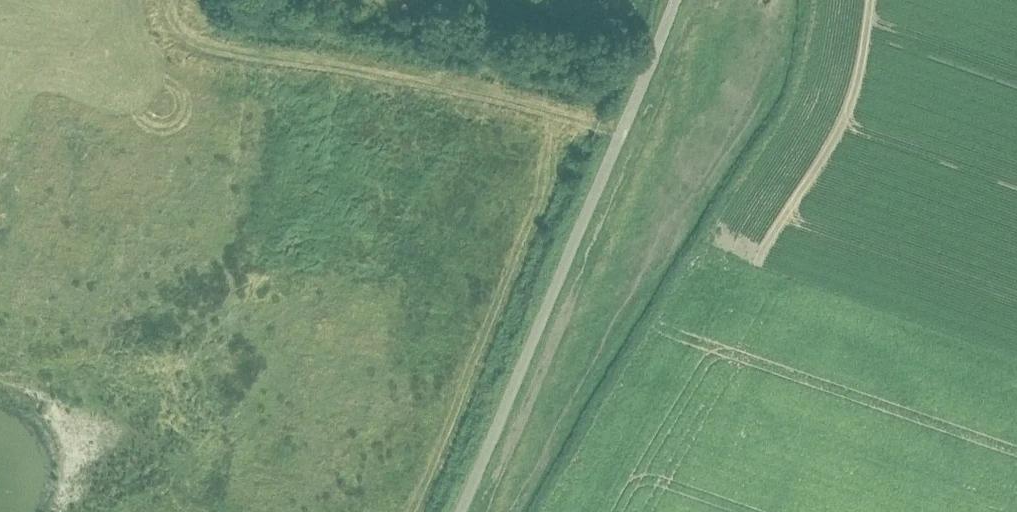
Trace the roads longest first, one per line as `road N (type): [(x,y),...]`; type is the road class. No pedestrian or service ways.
road 1 (unclassified): [(676,0),(461,511)]

